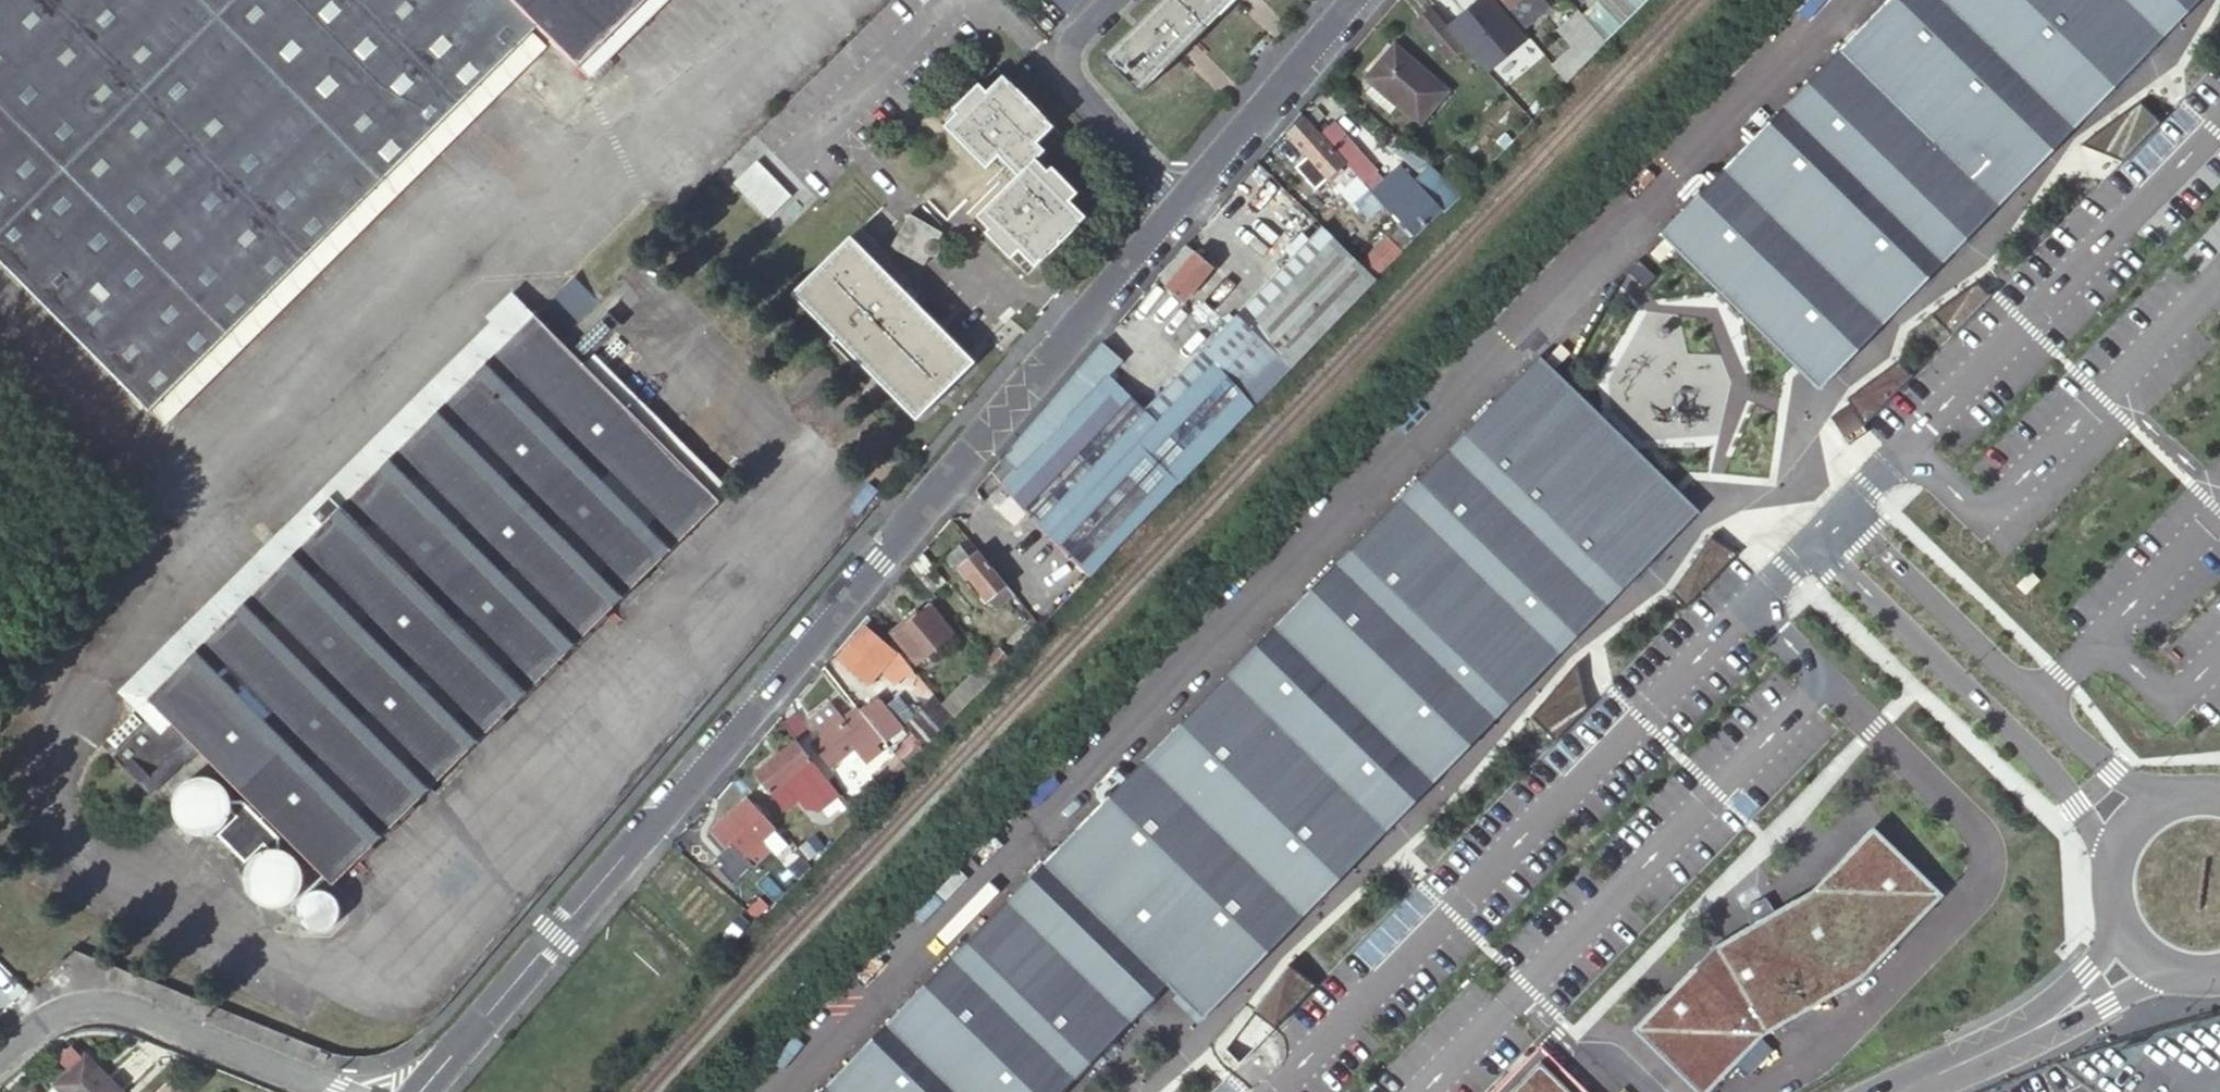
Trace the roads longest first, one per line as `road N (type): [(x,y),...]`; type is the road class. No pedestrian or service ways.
road 1 (tertiary): [(424,1091),(1361,0)]
road 2 (residential): [(0,1058),(67,1008),(102,1003),(341,1091)]
road 3 (residential): [(2219,792),(2160,798),(2120,835),(2107,892),(2120,930)]
road 4 (residential): [(2061,1015),(1896,1091)]
road 5 (residential): [(2061,1015),(2182,975)]

